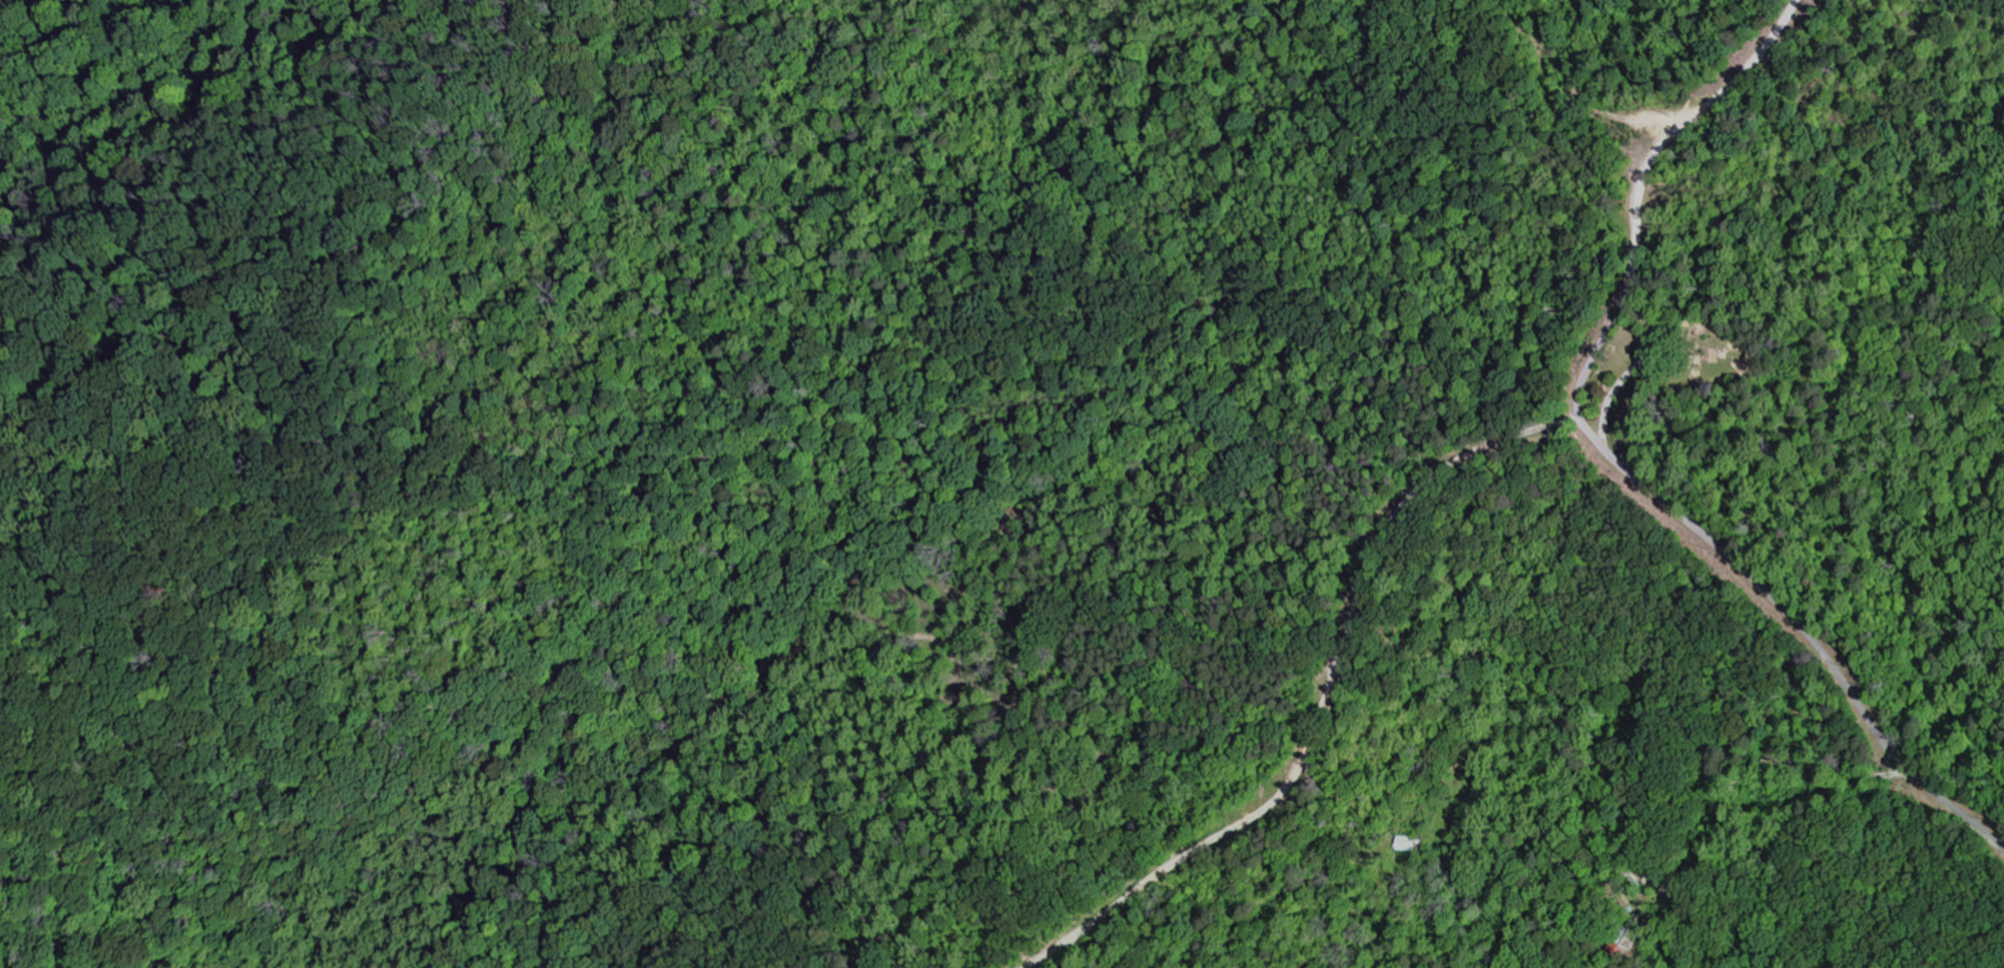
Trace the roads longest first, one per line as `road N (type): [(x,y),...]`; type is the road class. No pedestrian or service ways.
road 1 (residential): [(1601,445),(1714,540),(1812,641),(1909,769),(2003,848)]

